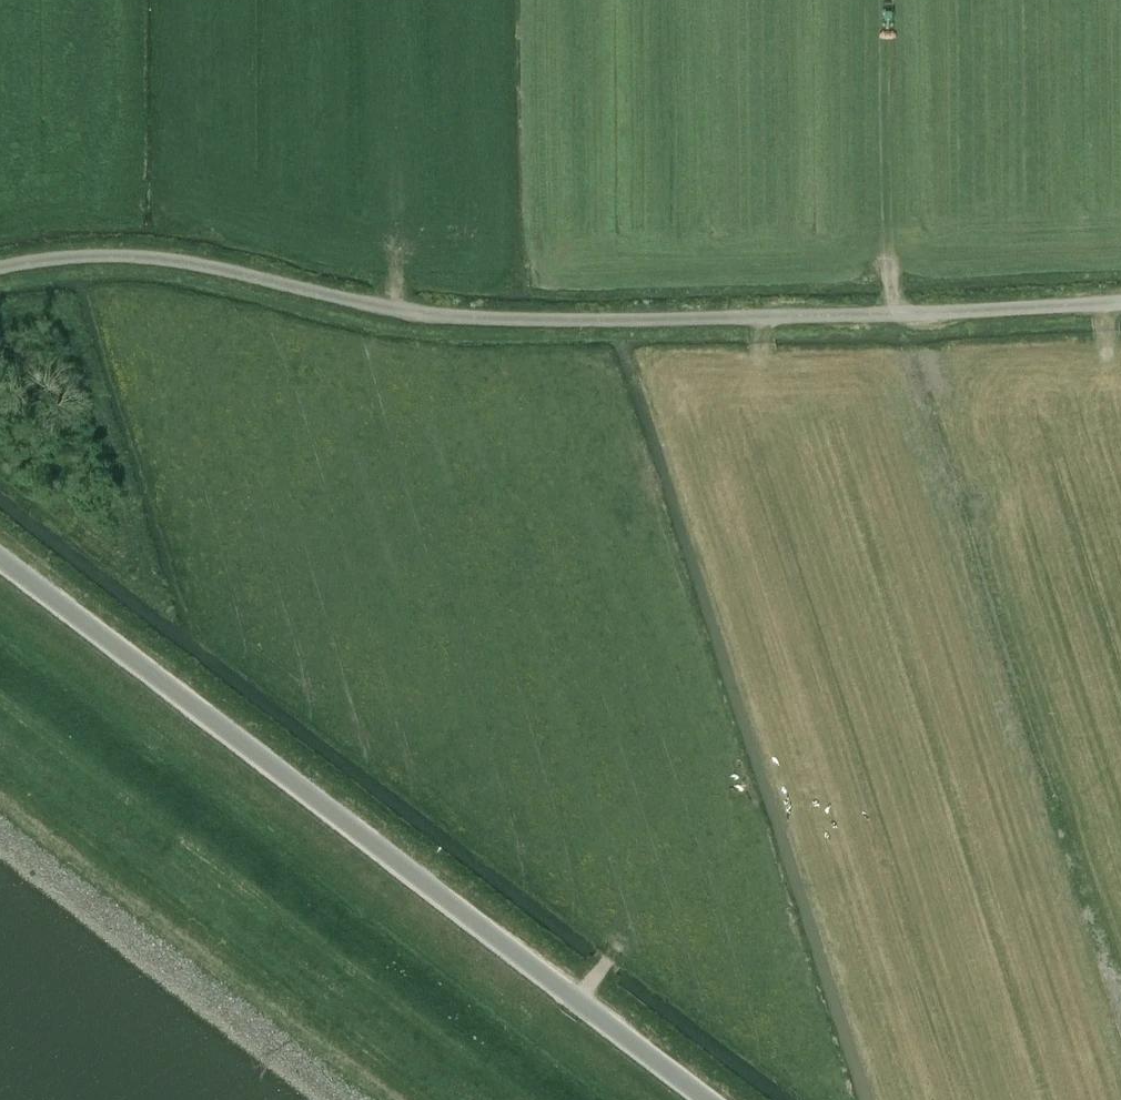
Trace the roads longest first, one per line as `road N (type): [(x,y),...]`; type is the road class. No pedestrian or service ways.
road 1 (unclassified): [(0,269),(79,257),(179,267),(414,321),(866,321),(1120,310)]
road 2 (unclassified): [(702,1099),(0,563)]

